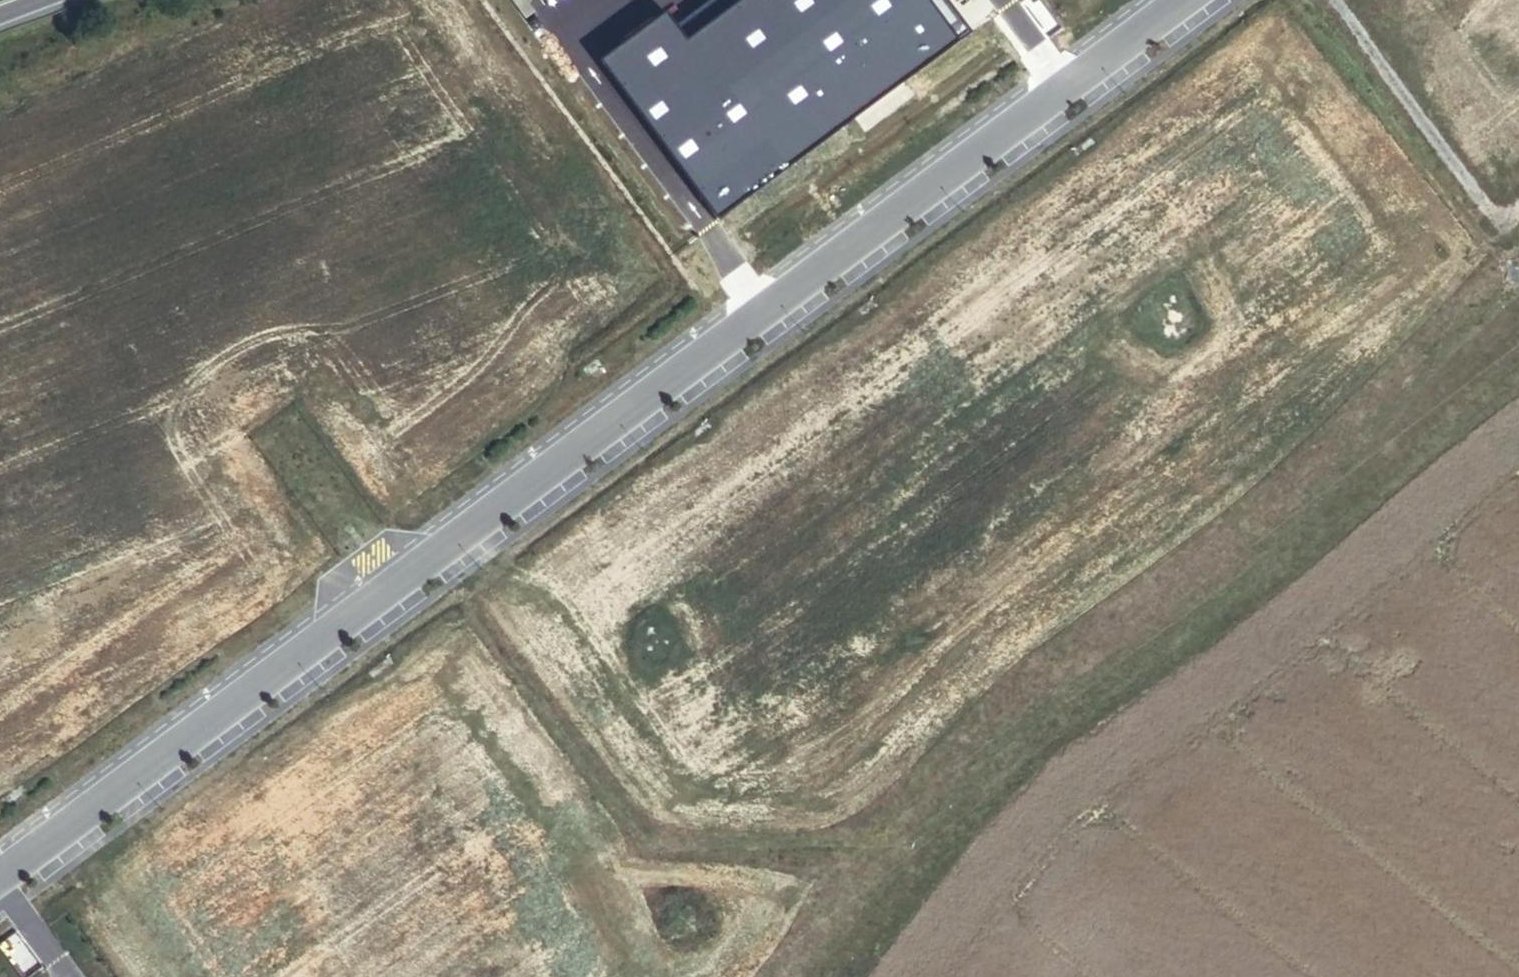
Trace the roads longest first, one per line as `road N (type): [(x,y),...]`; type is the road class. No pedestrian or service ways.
road 1 (unclassified): [(0,881),(1175,0)]

